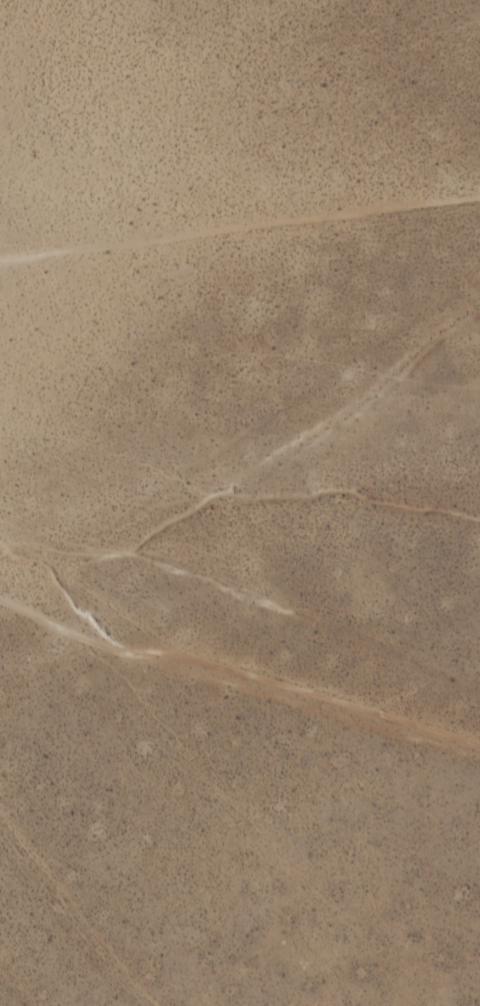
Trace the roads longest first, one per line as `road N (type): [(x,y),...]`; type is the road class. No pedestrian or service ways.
road 1 (track): [(479,748),(288,687),(129,656),(0,600)]
road 2 (track): [(479,198),(0,259)]

